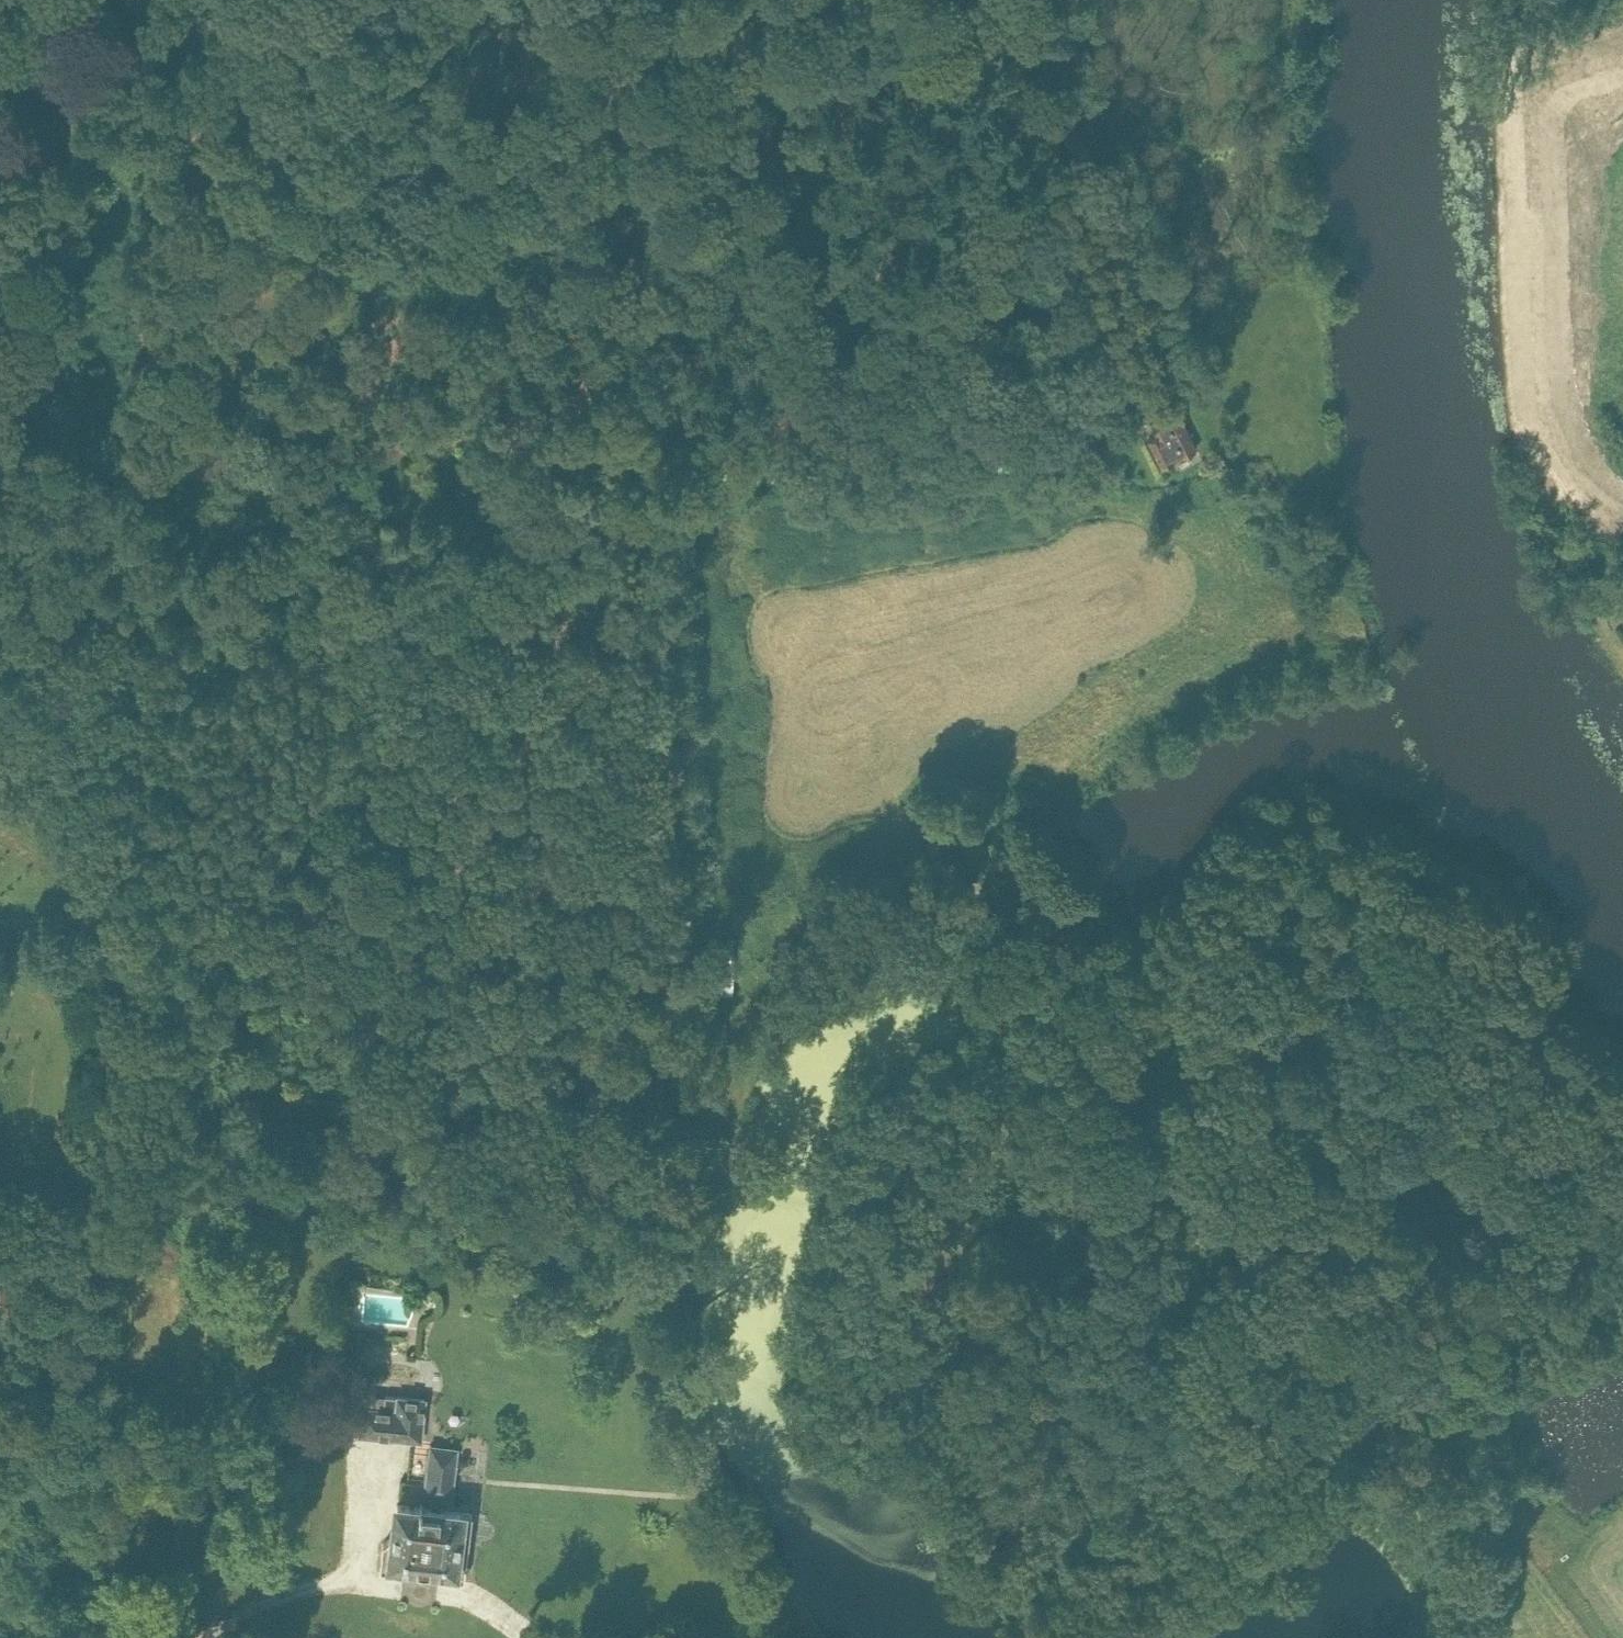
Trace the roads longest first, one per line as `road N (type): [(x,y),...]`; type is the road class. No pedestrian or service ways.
road 1 (track): [(1622,520),(1569,407),(1550,73),(1622,69)]

